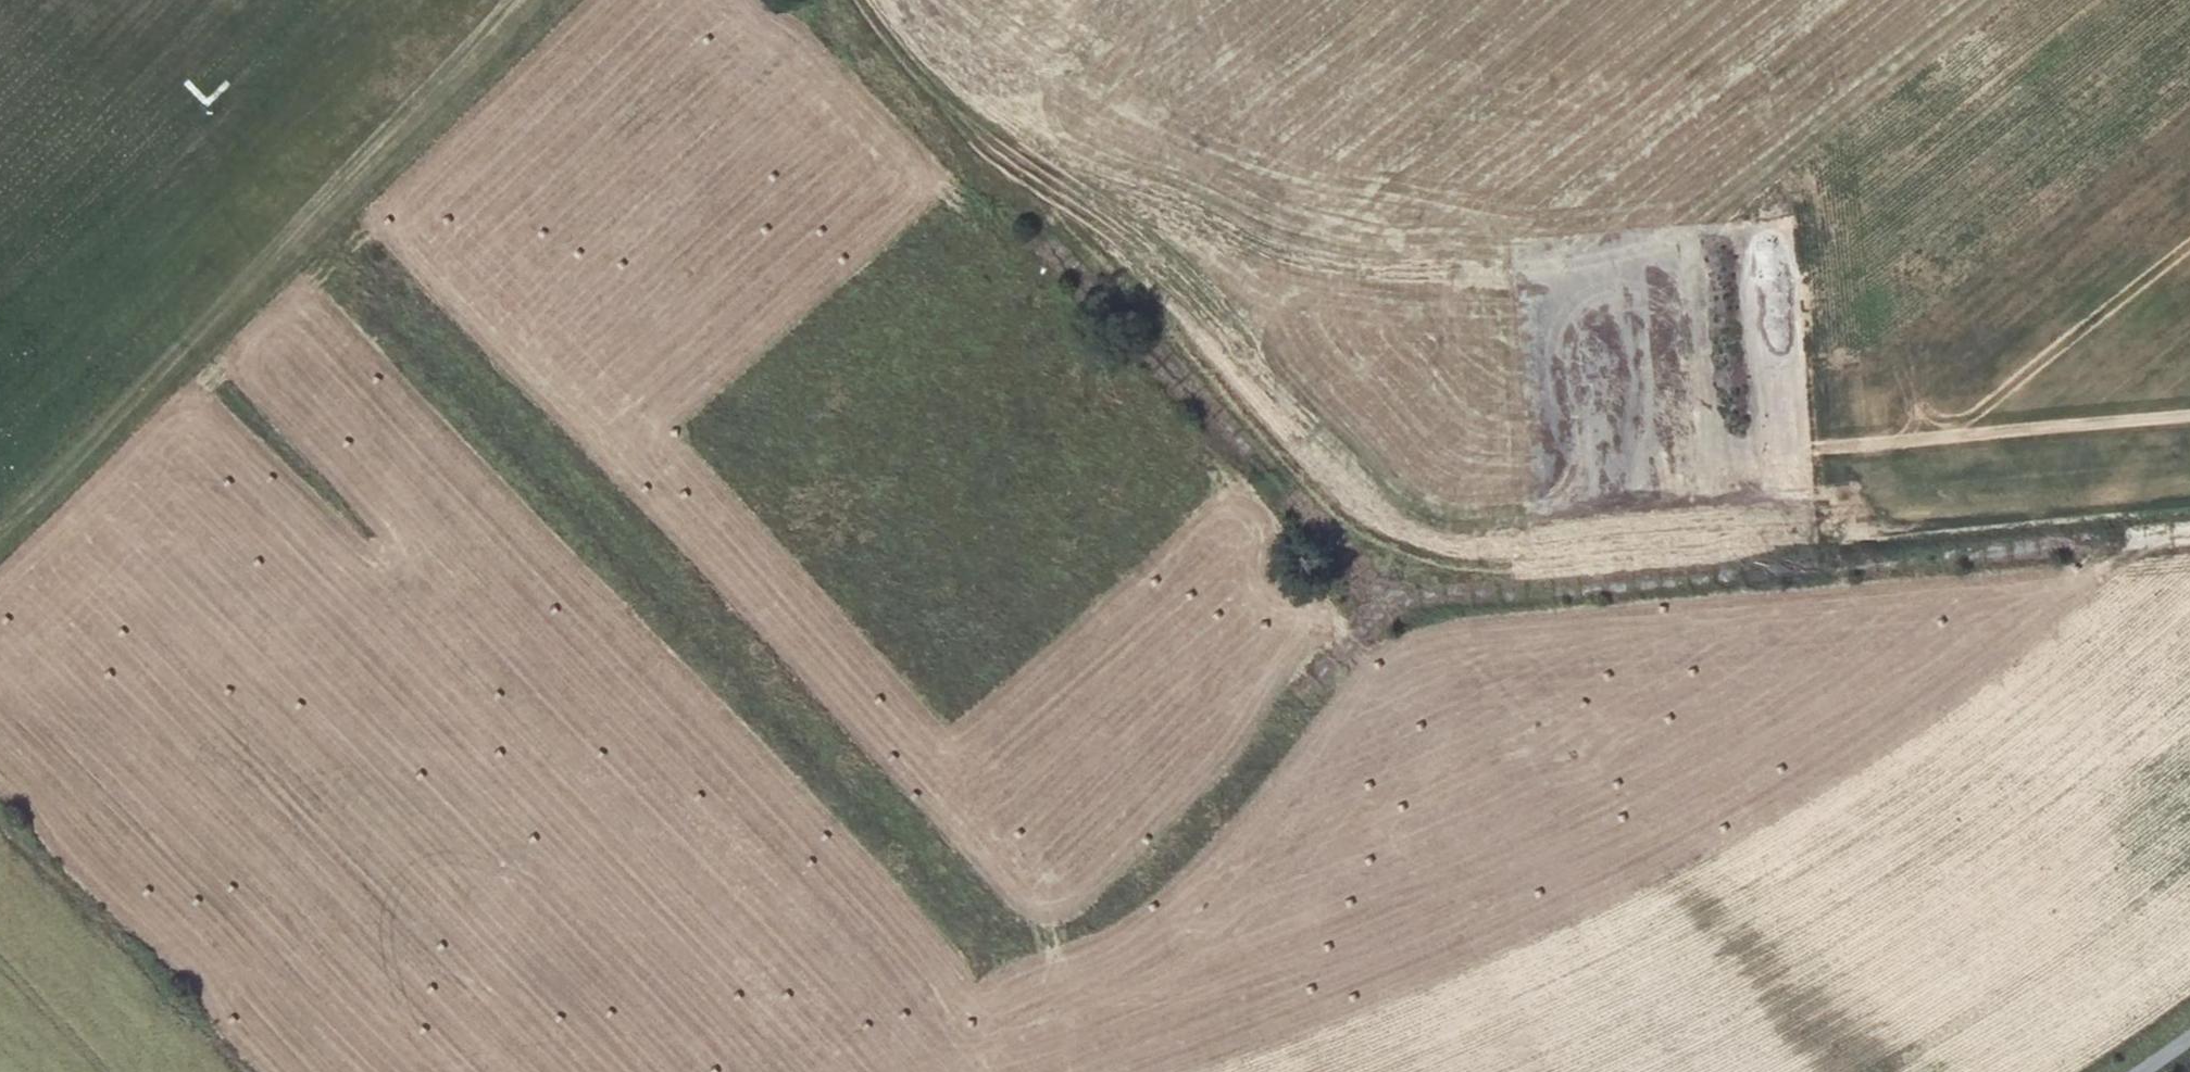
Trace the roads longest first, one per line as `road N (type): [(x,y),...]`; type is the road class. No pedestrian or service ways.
road 1 (track): [(1818,503),(2089,460),(2150,416),(2189,417)]
road 2 (track): [(1985,0),(1770,210)]

